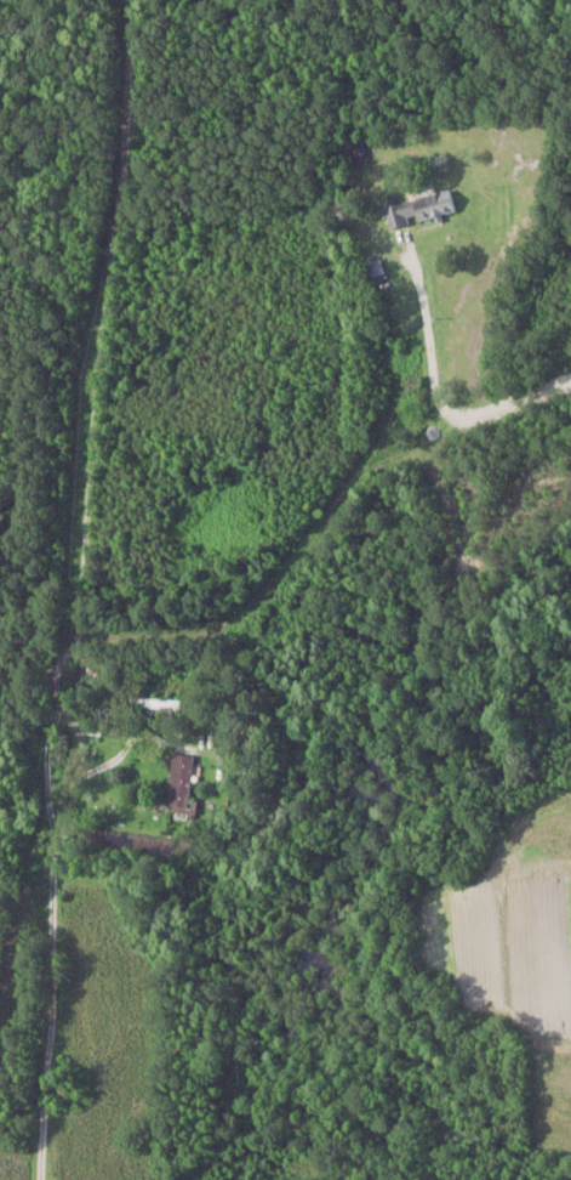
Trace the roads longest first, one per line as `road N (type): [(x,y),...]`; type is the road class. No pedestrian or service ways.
road 1 (residential): [(55,884),(53,817),(126,0)]
road 2 (residential): [(52,1179),(55,884)]
road 3 (residential): [(570,373),(447,416),(388,459)]

